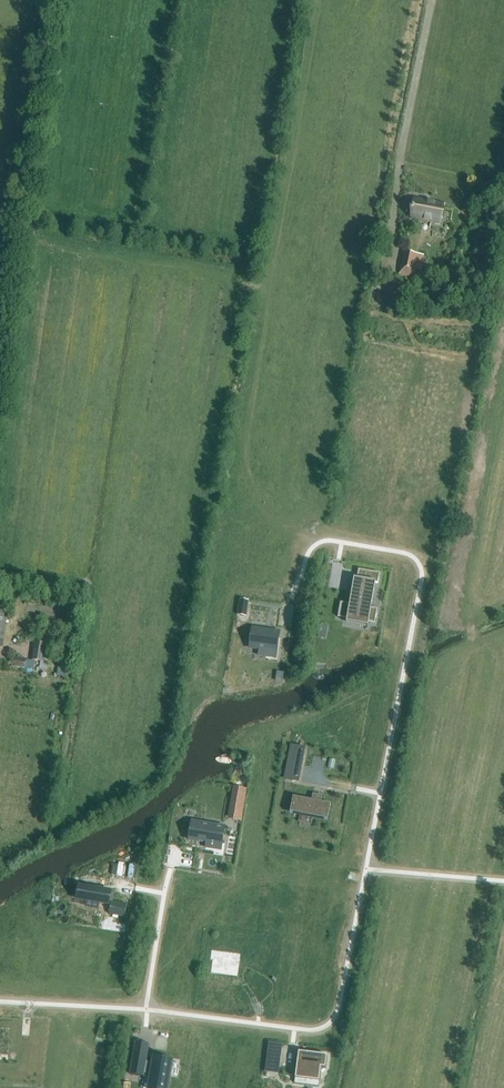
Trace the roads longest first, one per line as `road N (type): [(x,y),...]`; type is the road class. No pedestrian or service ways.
road 1 (residential): [(367,867),(424,566),(413,554),(314,540),(298,607)]
road 2 (unclassified): [(367,867),(330,1026),(304,1030),(145,1009)]
road 3 (unclassified): [(145,1009),(0,1000)]
road 4 (residential): [(145,1009),(168,873)]
road 5 (unclassified): [(503,880),(367,867)]

